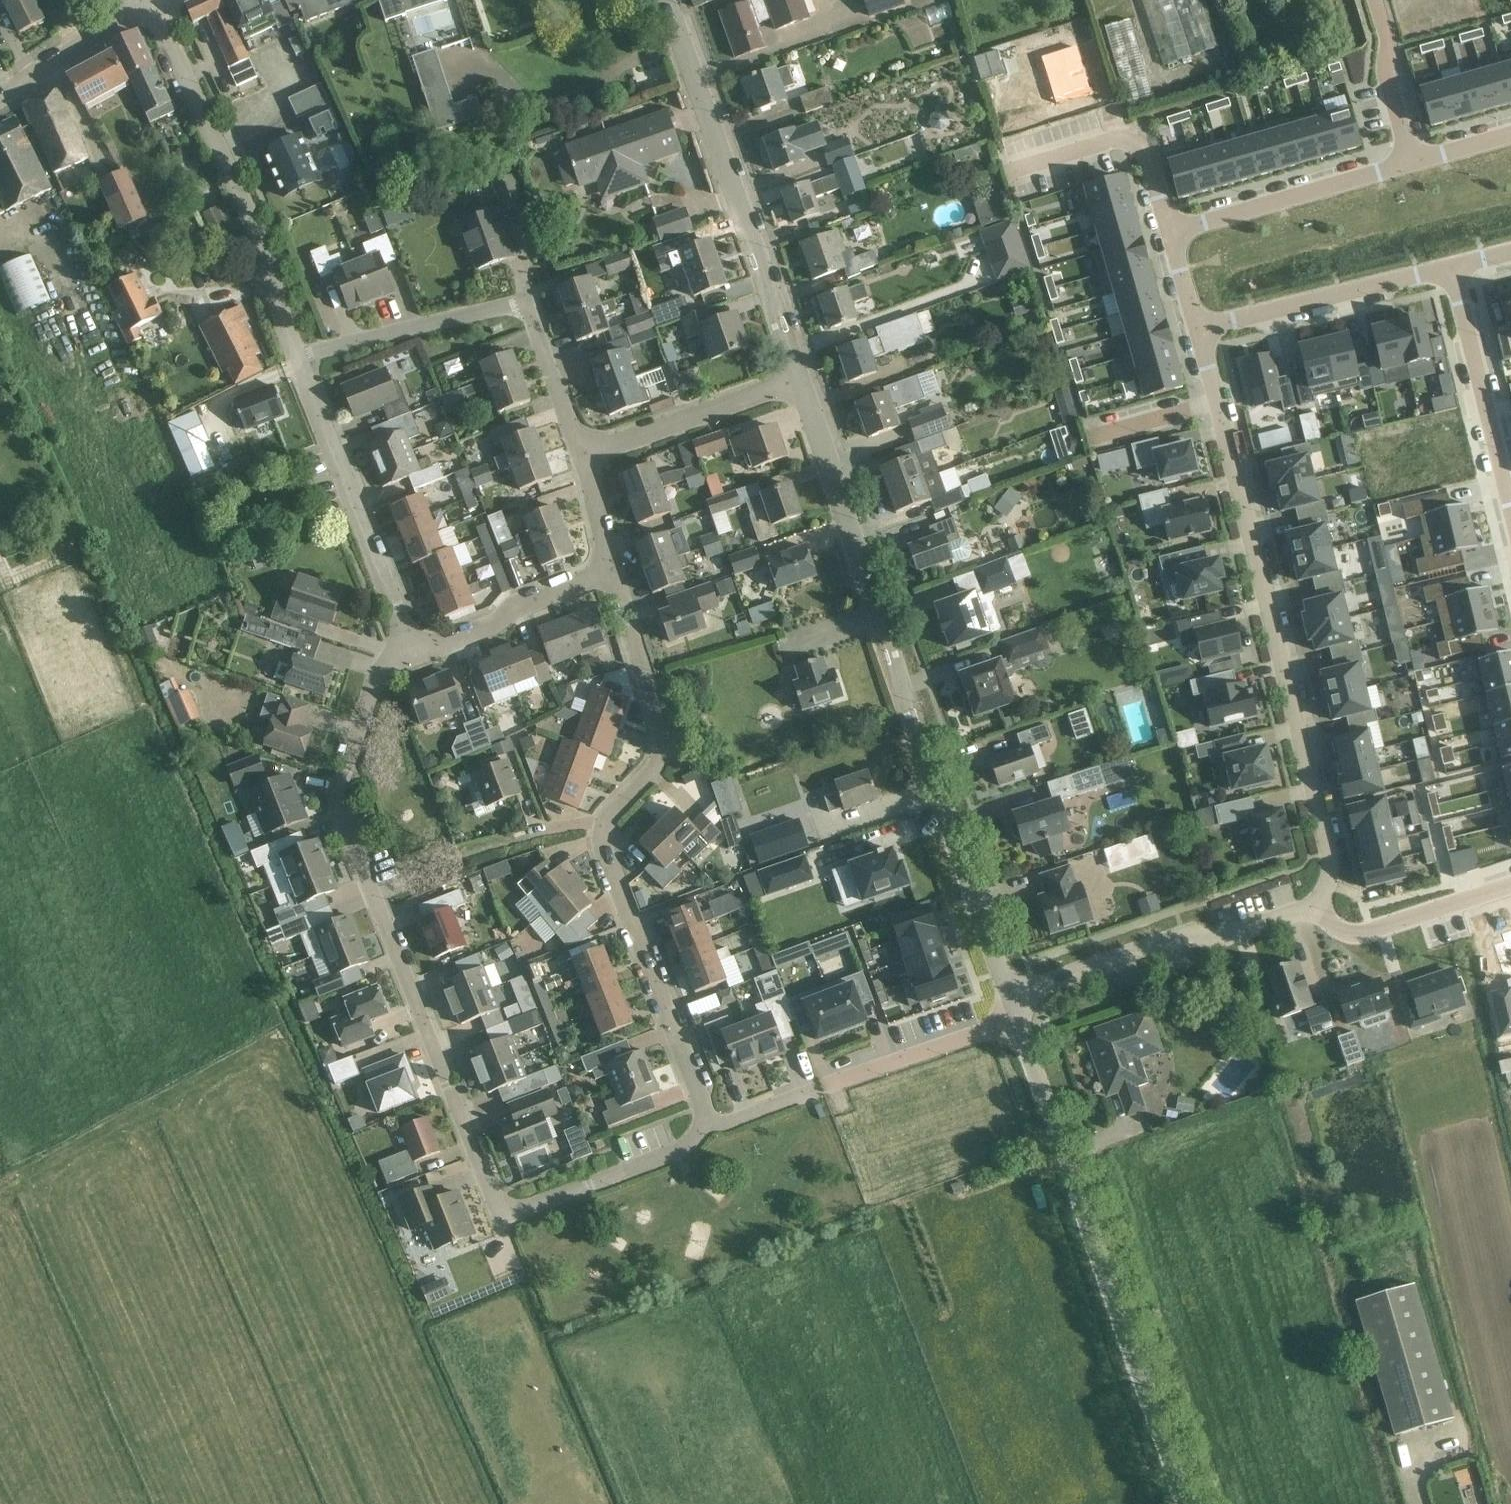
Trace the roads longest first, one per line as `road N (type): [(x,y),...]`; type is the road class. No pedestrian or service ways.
road 1 (residential): [(704,1123),(679,1153),(533,1210),(501,1208),(488,1190),(340,815),(339,786),(384,667),(405,634)]
road 2 (residential): [(1006,996),(800,379)]
road 3 (residential): [(1306,910),(1325,879),(1326,853),(1198,328)]
road 4 (residential): [(704,1123),(606,858),(604,828),(659,759),(654,701),(610,567)]
road 5 (residential): [(800,379),(662,0)]
road 6 (residential): [(579,457),(527,300),(299,356)]
road 7 (residential): [(148,0),(256,238),(299,356)]
road 8 (residential): [(1015,1022),(728,1123),(704,1123)]
road 9 (unclassified): [(1186,1503),(1078,1199)]
road 10 (residential): [(1306,910),(1217,942),(1191,935),(1006,996)]
road 11 (residential): [(299,356),(405,634)]
road 12 (residential): [(1198,328),(1452,269)]
road 13 (residential): [(1410,162),(1170,229)]
road 14 (residential): [(1452,269),(1510,502)]
road 15 (residential): [(579,457),(800,379)]
road 16 (residential): [(405,634),(443,646),(501,620),(516,601),(610,567)]
road 17 (residential): [(1510,886),(1357,937),(1306,910)]
road 18 (residential): [(1078,1199),(1015,1022)]
road 19 (unclassified): [(0,100),(143,0)]
road 20 (residential): [(1410,162),(1385,69),(1387,29),(1378,0)]

